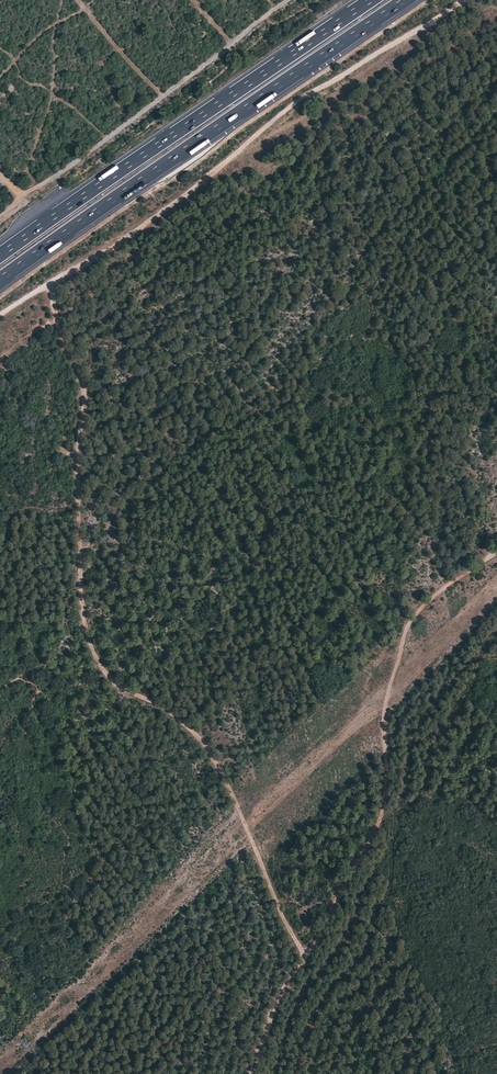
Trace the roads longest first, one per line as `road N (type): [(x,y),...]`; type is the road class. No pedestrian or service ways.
road 1 (track): [(251,1073),(384,804),(385,717),(410,624),(422,605),(496,554)]
road 2 (track): [(467,0),(291,106),(181,200),(0,317)]
road 3 (motorway): [(0,279),(406,0)]
road 4 (motorway): [(369,0),(0,254)]

